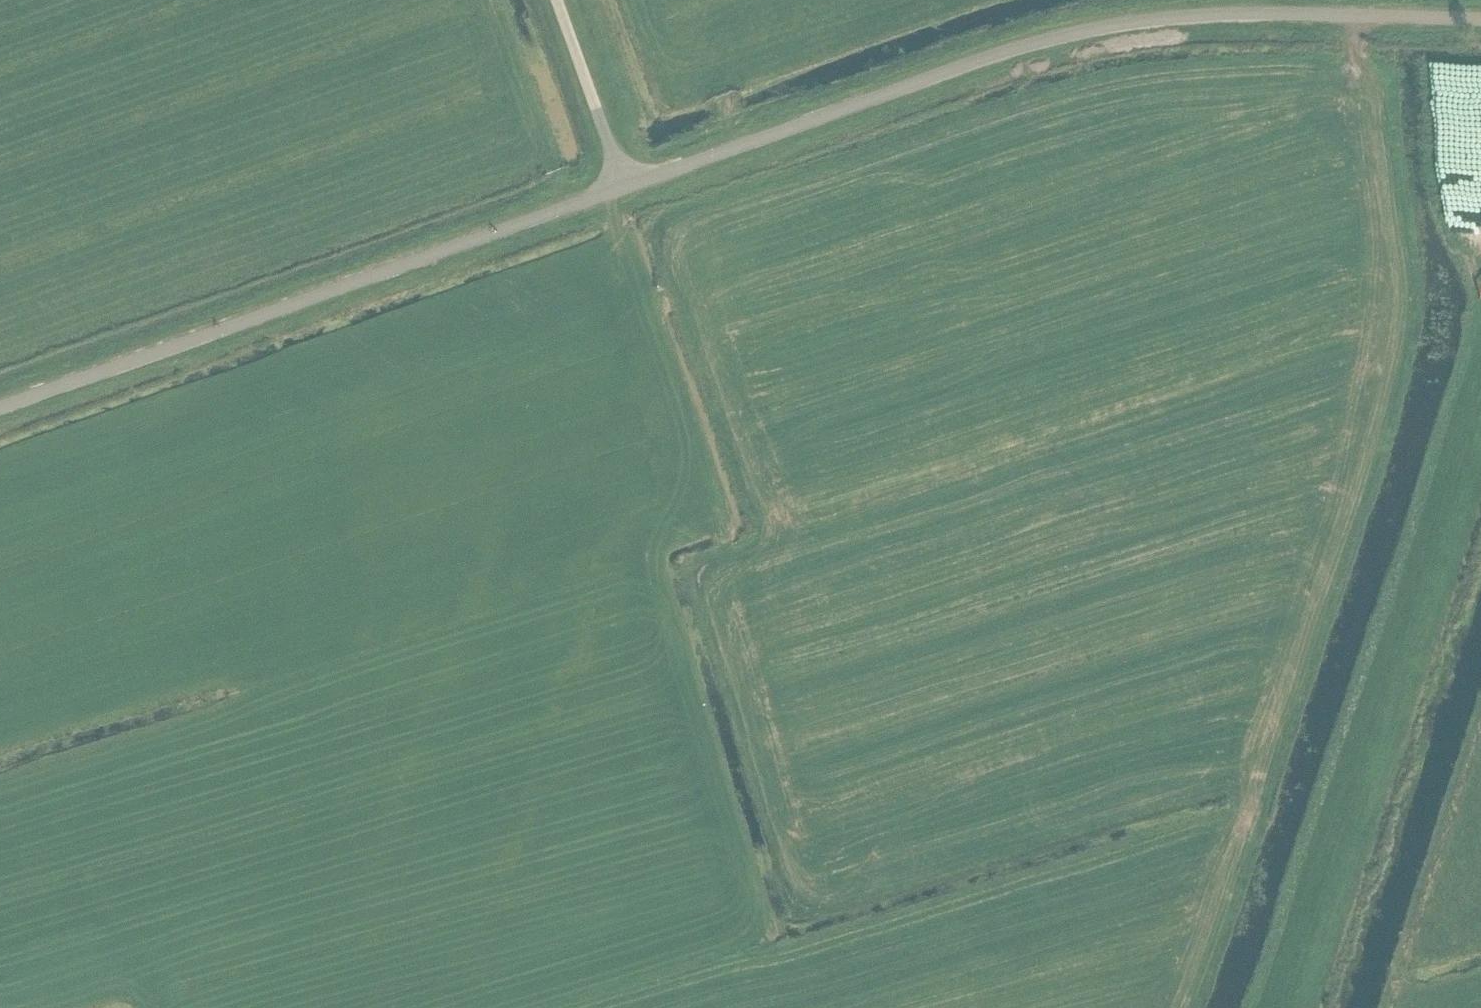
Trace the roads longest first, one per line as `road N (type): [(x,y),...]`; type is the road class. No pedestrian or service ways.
road 1 (tertiary): [(0,407),(1064,35),(1239,13),(1480,18)]

